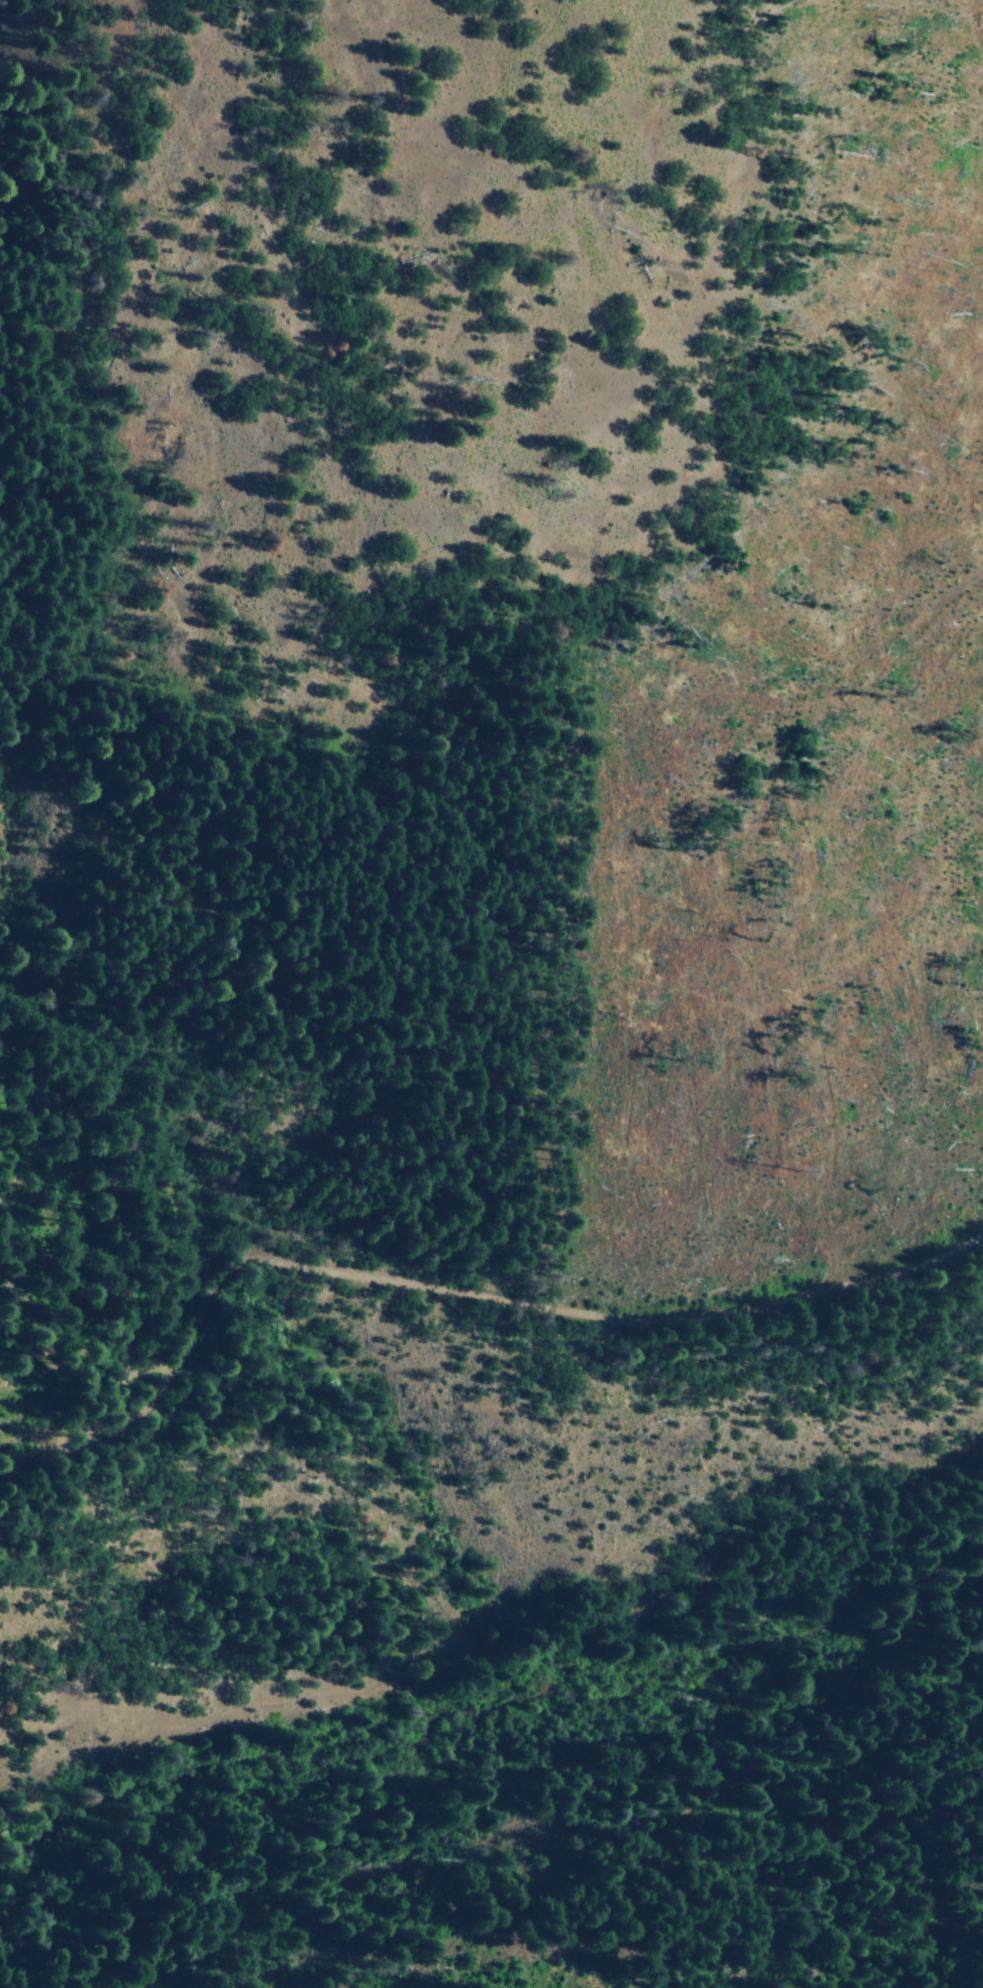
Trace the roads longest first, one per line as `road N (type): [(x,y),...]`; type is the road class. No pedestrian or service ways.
road 1 (track): [(982,1251),(664,1311),(305,1267),(255,1251),(207,1304),(165,1403),(64,1448)]
road 2 (track): [(0,1824),(58,1801),(337,1734),(464,1746),(749,1831),(982,1820)]
road 3 (track): [(64,1448),(22,1193),(0,1166)]

